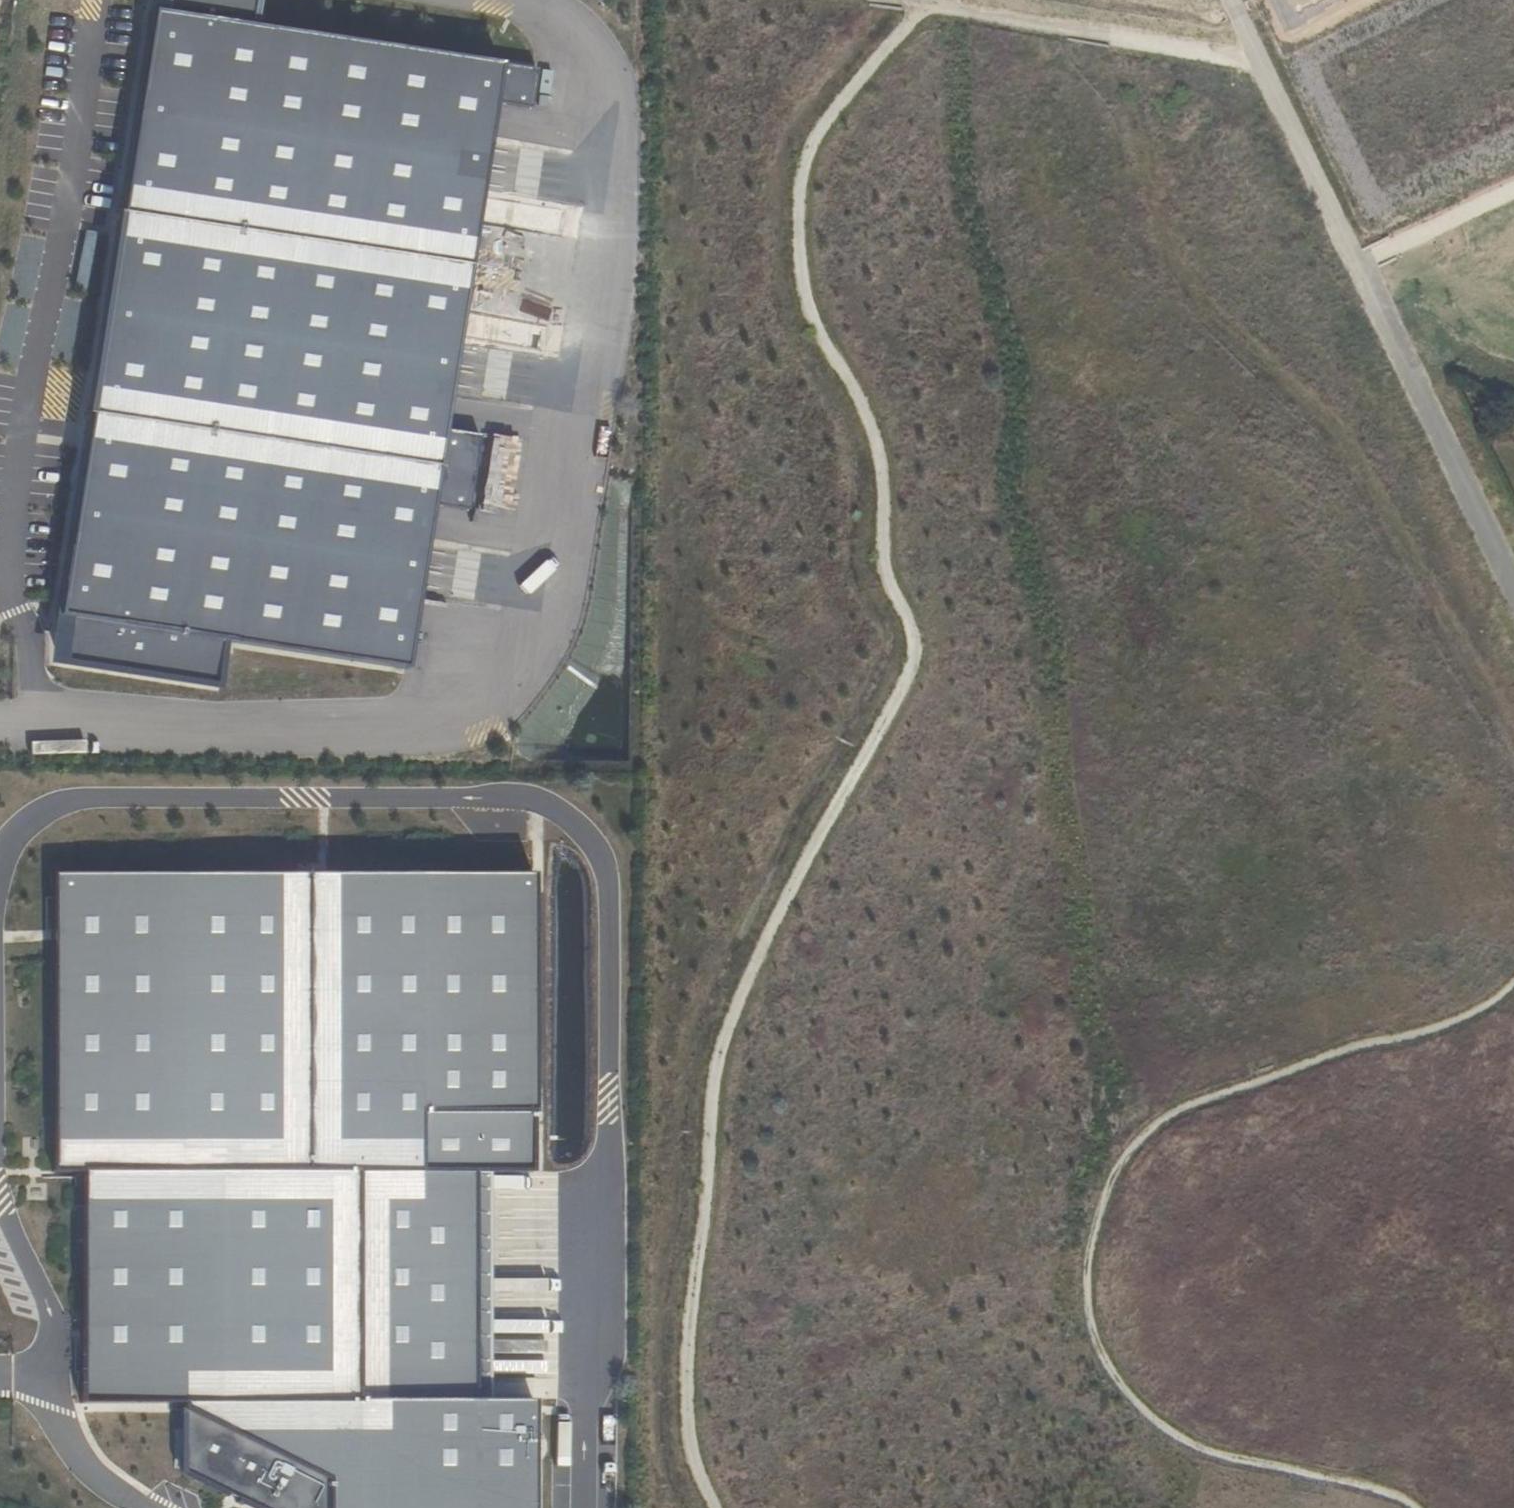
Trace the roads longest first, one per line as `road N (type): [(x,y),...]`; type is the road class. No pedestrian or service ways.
road 1 (unclassified): [(1513,587),(1358,264)]
road 2 (unclassified): [(1358,264),(1230,0)]
road 3 (unclassified): [(1513,189),(1358,264)]

